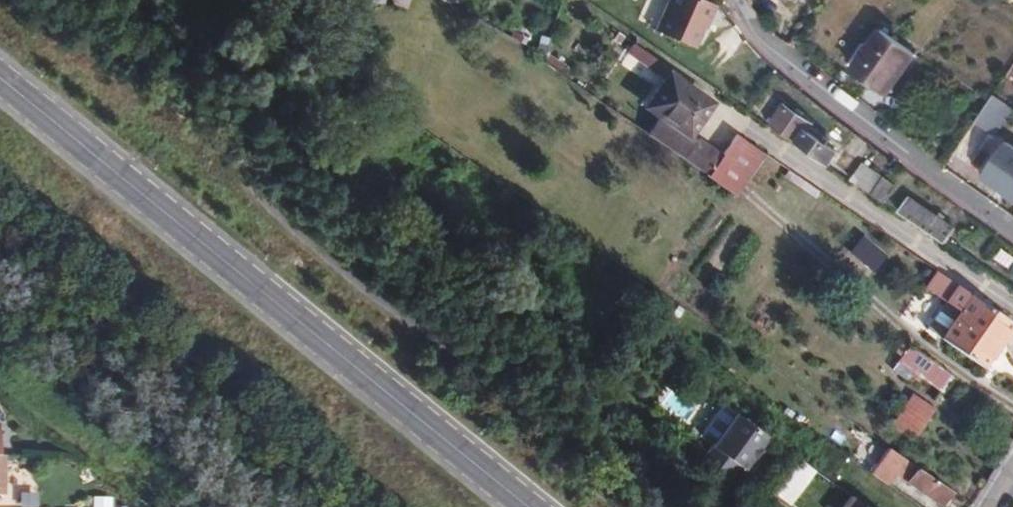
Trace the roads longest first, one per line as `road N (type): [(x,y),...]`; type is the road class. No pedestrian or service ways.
road 1 (secondary): [(531,506),(0,77)]
road 2 (residential): [(1012,225),(780,52),(743,15),(741,0)]

